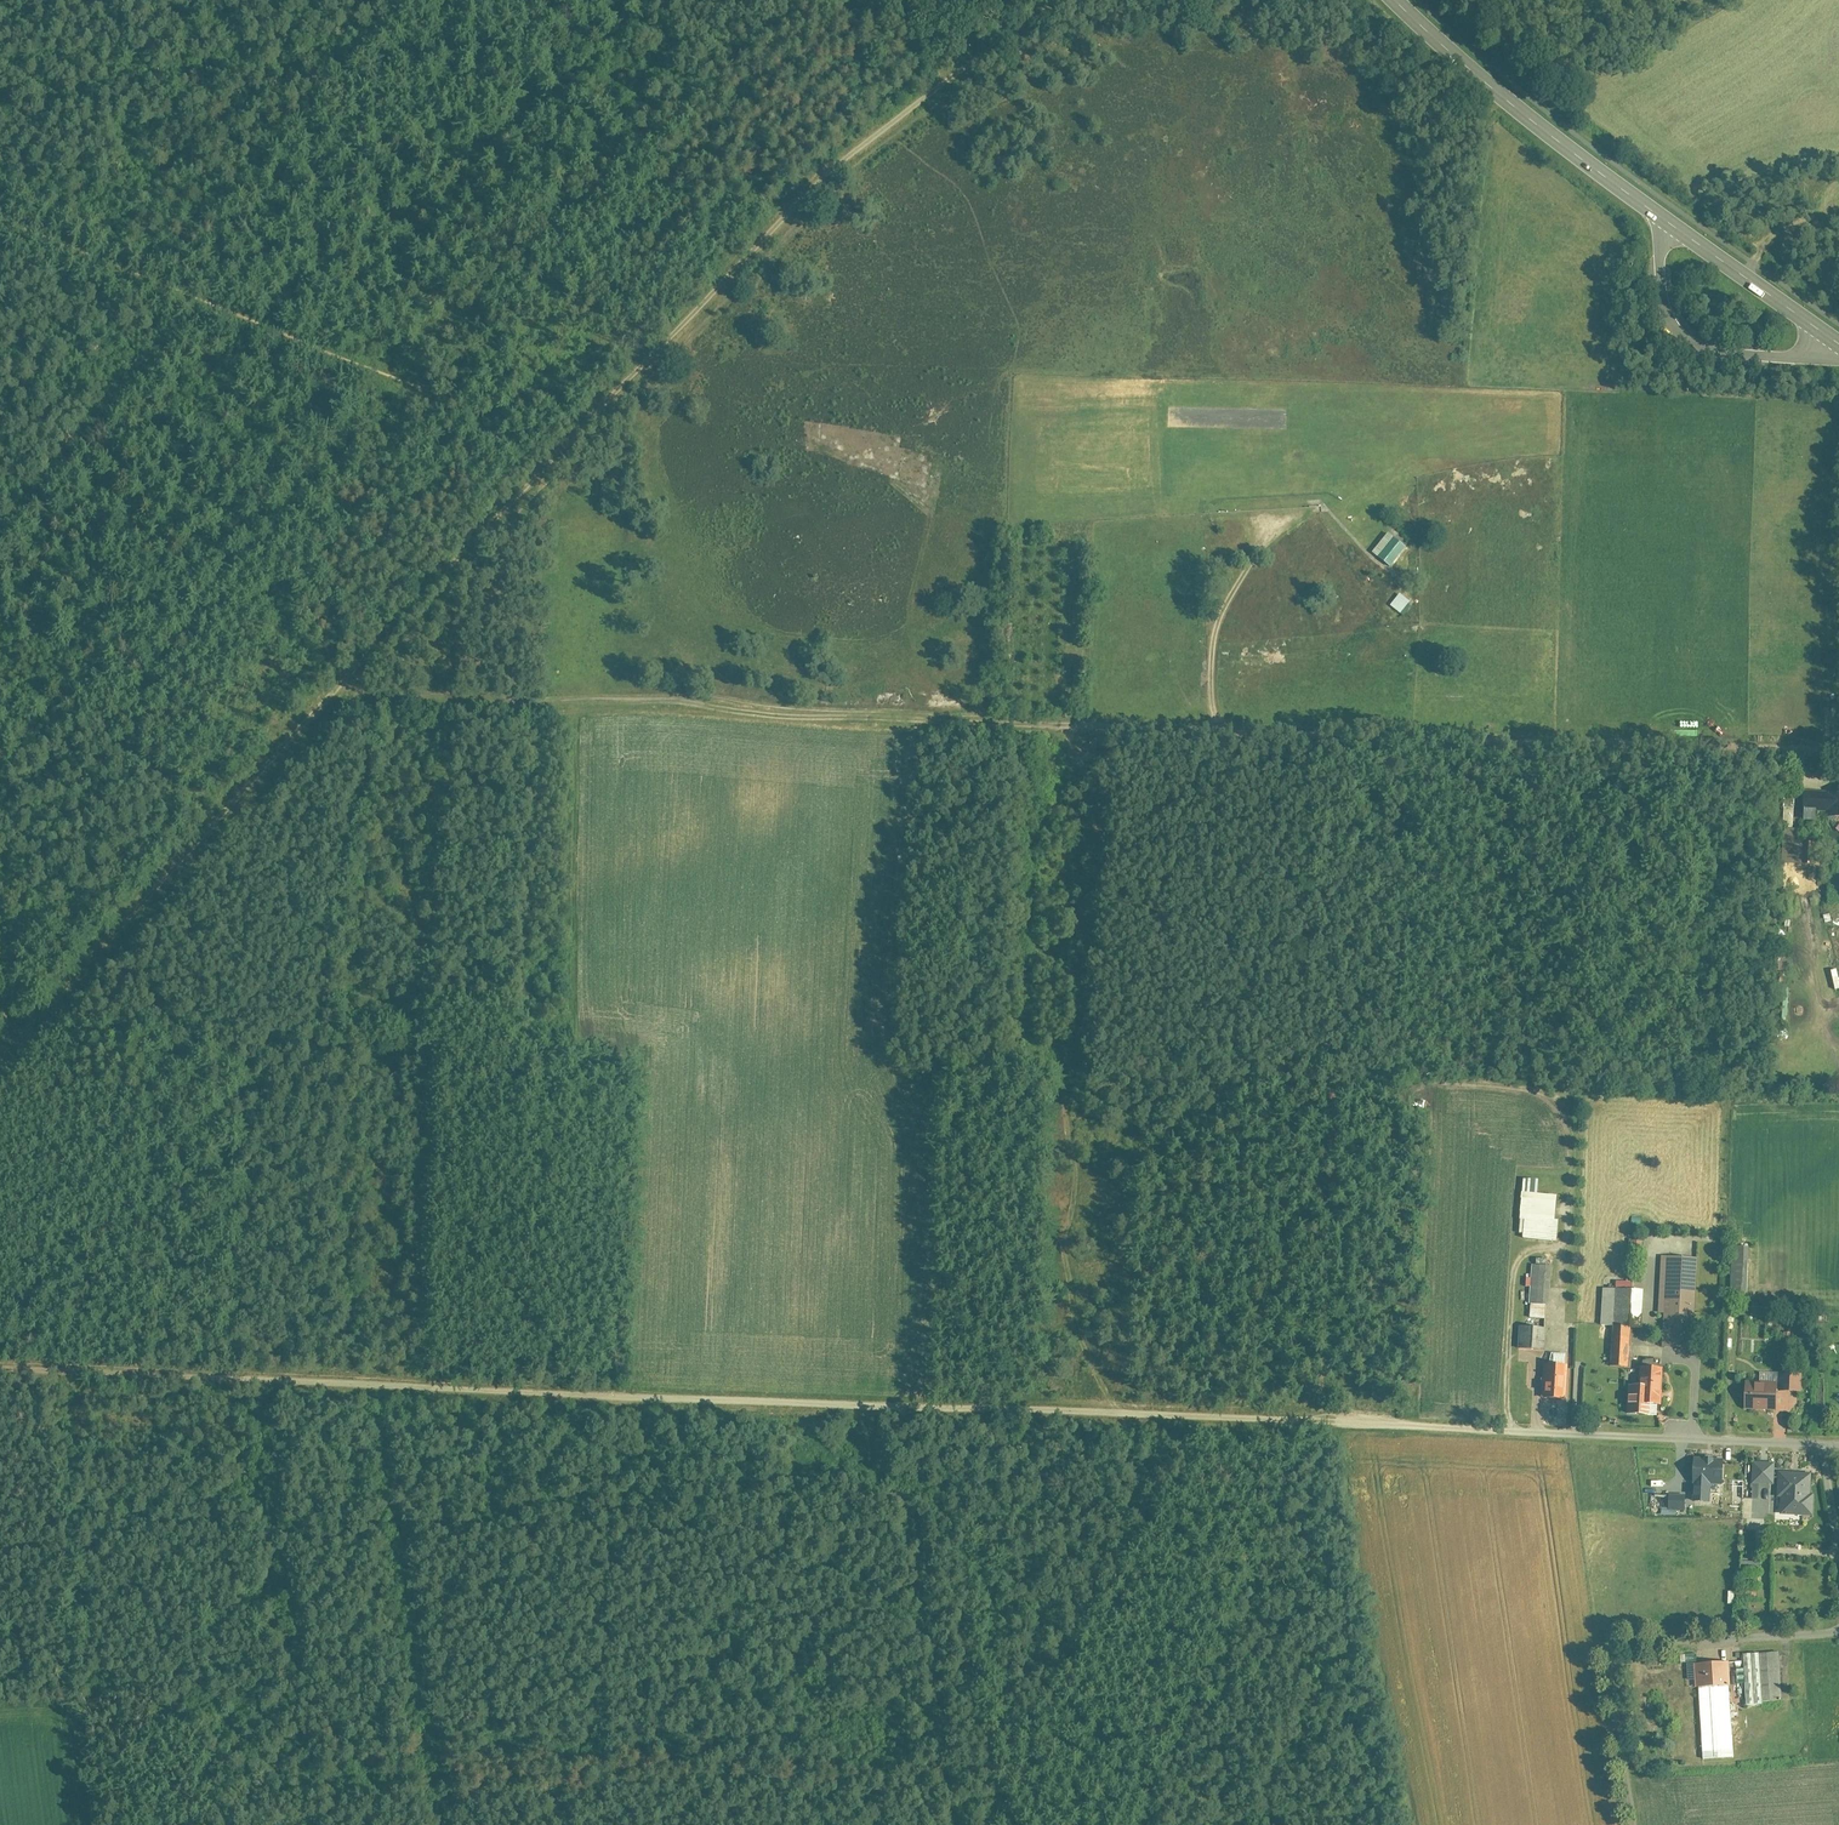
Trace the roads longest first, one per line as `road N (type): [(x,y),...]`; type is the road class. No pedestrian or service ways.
road 1 (track): [(0,1062),(525,474),(1052,0)]
road 2 (track): [(1824,752),(1673,736),(912,721),(676,701),(456,697),(390,688),(353,666)]
road 3 (track): [(1472,1431),(1120,1404),(861,1407),(358,1377),(0,1369)]
road 4 (track): [(1517,732),(1488,1046),(1463,1071),(1348,1070),(1317,1415)]
road 5 (track): [(528,1391),(515,1050),(398,1073),(398,1117),(349,1193),(358,1377)]
road 6 (track): [(550,474),(441,399),(0,204)]
road 7 (primary): [(1838,334),(1509,102),(1398,0)]
road 8 (residential): [(1838,1629),(1642,1643),(1615,1656),(1636,1824)]
road 9 (residential): [(1826,1445),(1472,1431)]
road 10 (track): [(166,275),(0,487)]
road 11 (track): [(1217,723),(1216,628),(1264,539)]

